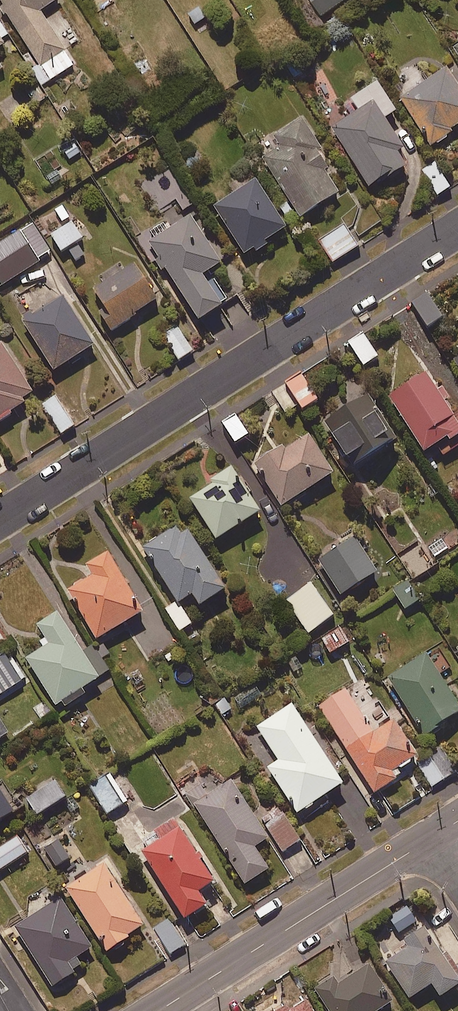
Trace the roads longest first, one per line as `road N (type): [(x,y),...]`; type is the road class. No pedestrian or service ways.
road 1 (residential): [(0,518),(457,220)]
road 2 (tertiary): [(158,1010),(433,835)]

